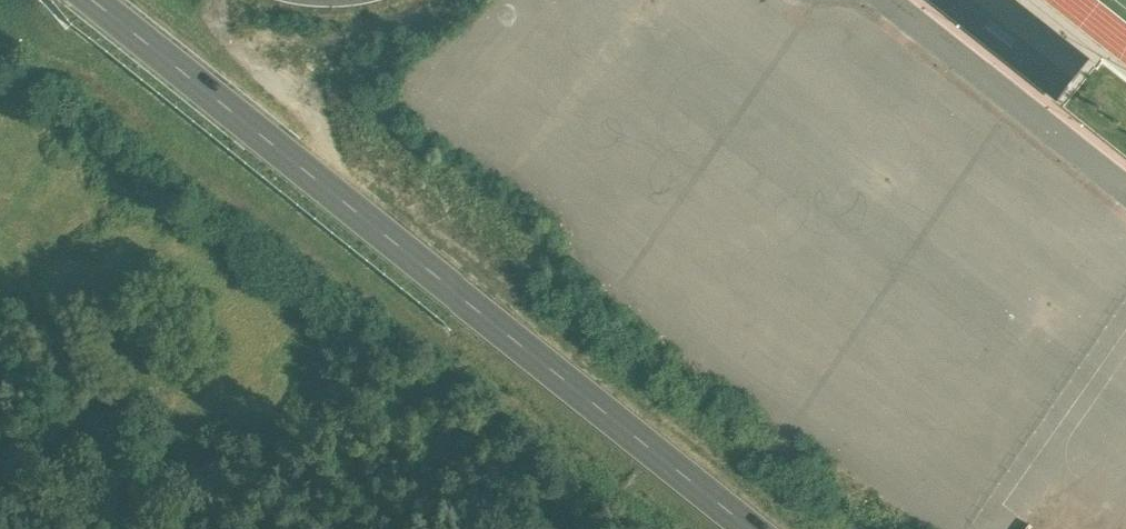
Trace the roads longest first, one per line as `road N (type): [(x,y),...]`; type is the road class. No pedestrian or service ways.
road 1 (secondary): [(96,0),(745,528)]
road 2 (track): [(260,440),(0,265)]
road 3 (unclassified): [(886,0),(1125,190)]

